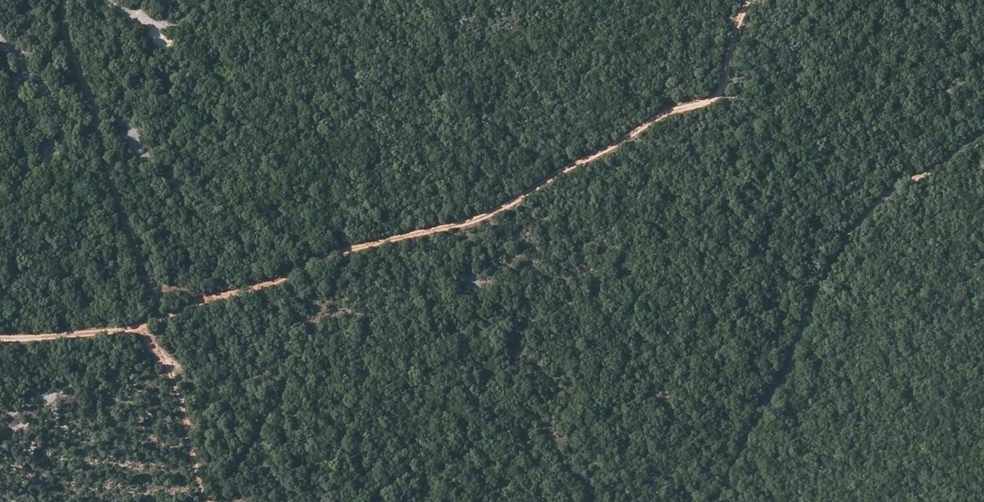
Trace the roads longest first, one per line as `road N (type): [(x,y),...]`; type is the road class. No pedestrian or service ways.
road 1 (track): [(0,339),(147,324),(351,249),(507,206),(662,116),(715,100),(751,0)]
road 2 (track): [(712,501),(791,362),(818,290),(854,225),(983,131)]
road 3 (track): [(164,318),(100,144),(64,0)]

